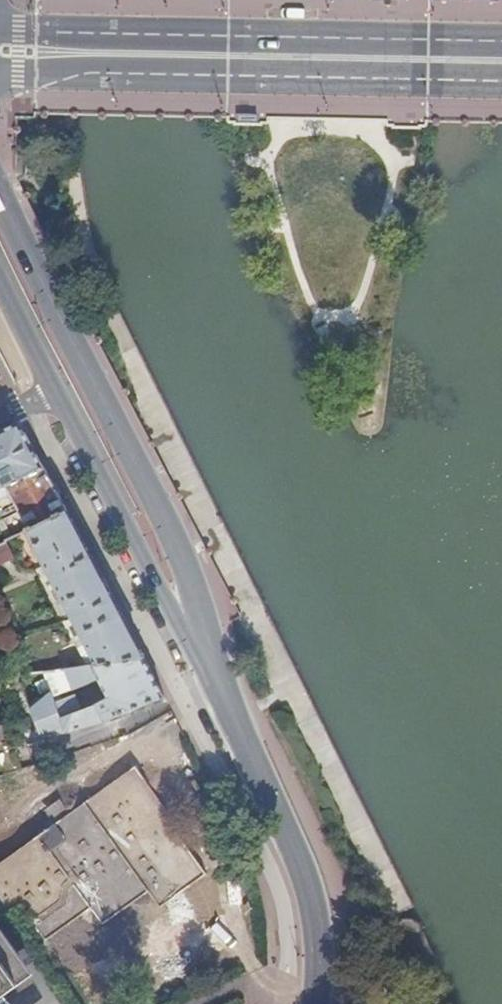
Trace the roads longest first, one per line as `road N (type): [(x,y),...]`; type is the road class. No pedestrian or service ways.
road 1 (primary): [(227,698),(183,556),(0,189)]
road 2 (primary): [(30,51),(501,60)]
road 3 (primary): [(227,698),(57,391)]
road 4 (primary): [(318,989),(316,913),(304,869),(227,698)]
road 5 (primary): [(57,391),(0,275)]

